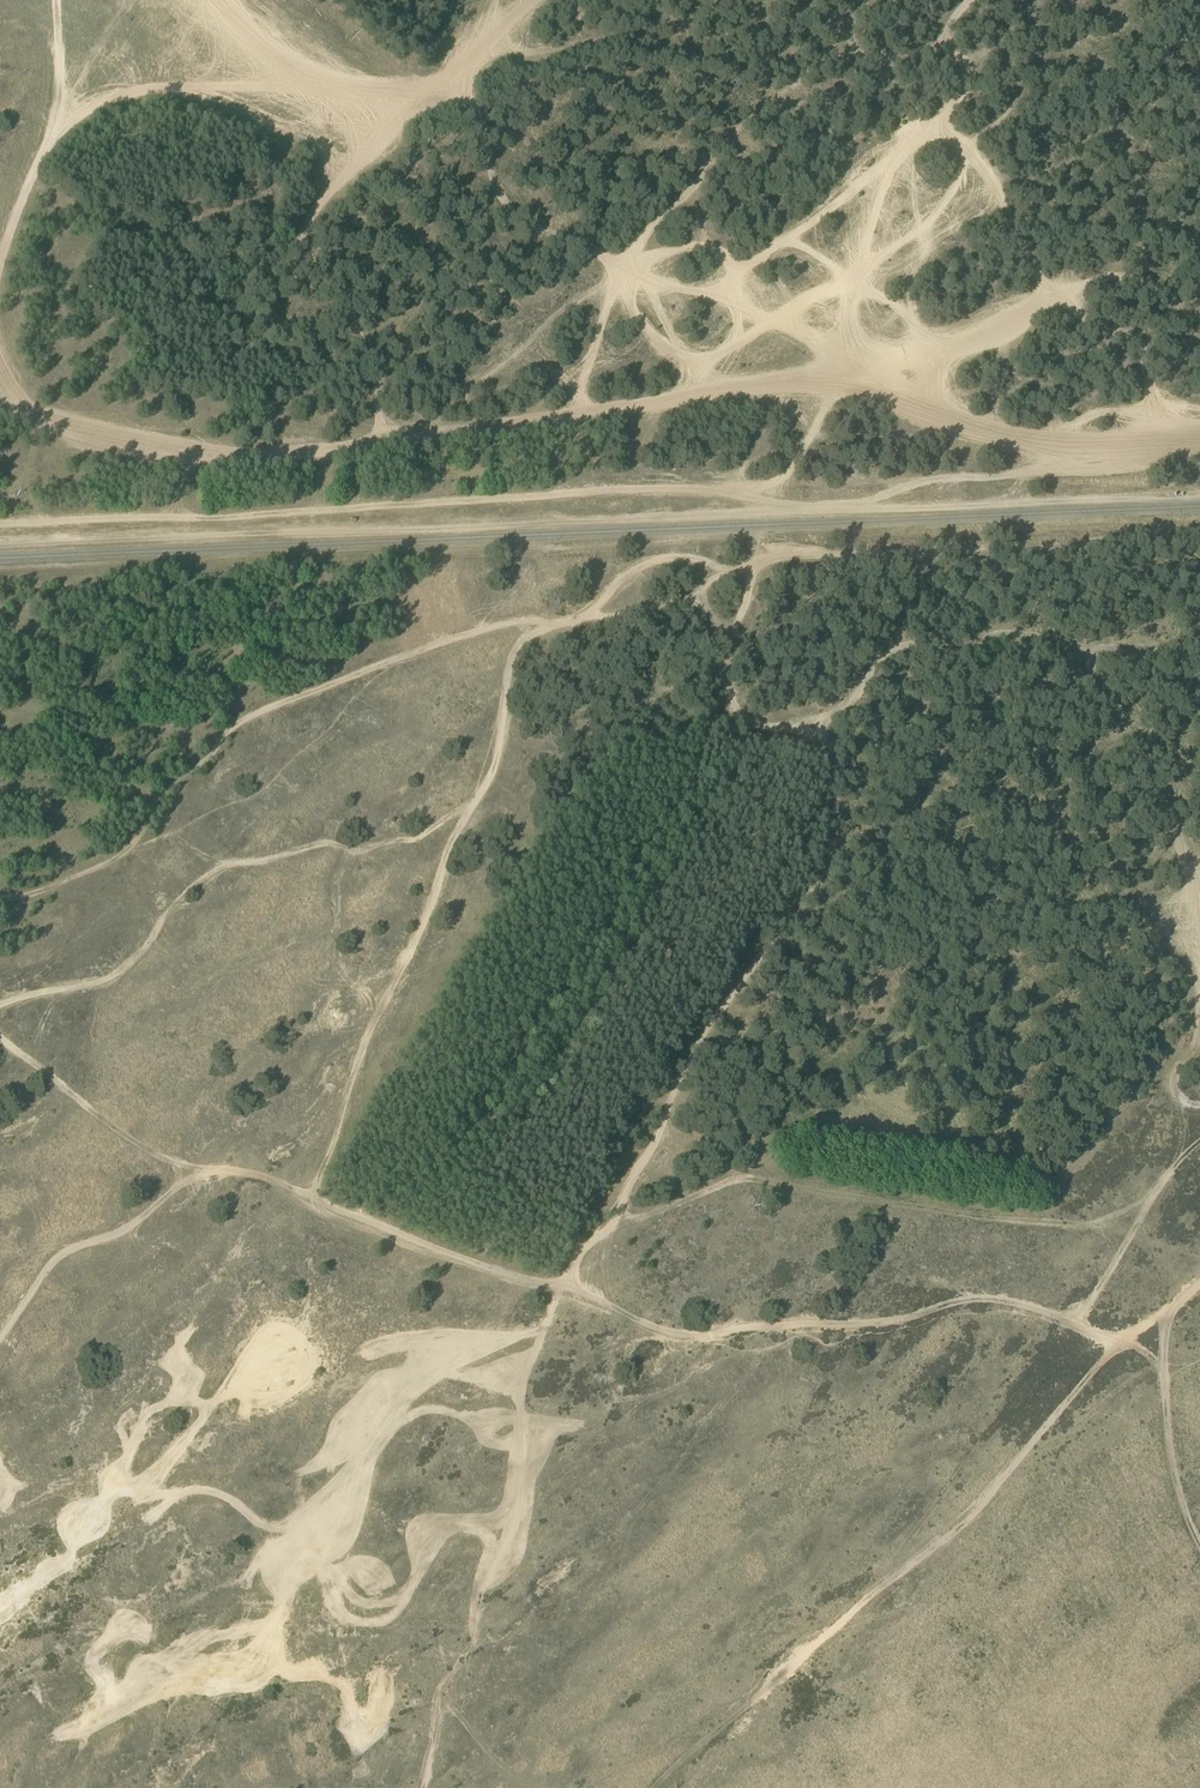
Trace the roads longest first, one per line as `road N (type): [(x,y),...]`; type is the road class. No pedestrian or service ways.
road 1 (track): [(821,722),(835,845),(684,1056),(642,1174),(617,1218),(578,1251),(567,1285),(250,1173),(199,1170),(124,1231),(54,1259),(0,1338)]
road 2 (track): [(0,406),(166,453),(326,451),(849,377),(967,422),(1097,446),(1199,442)]
road 3 (track): [(0,525),(237,518),(650,490),(745,493),(790,506),(866,504),(915,483),(1082,471),(1152,444)]
road 4 (track): [(1199,1284),(1088,1377),(948,1534),(892,1575),(662,1787)]
road 5 (track): [(1199,616),(1125,648),(1091,651),(975,631),(902,651),(821,722),(780,731),(753,724),(728,689),(733,628),(755,555)]
road 6 (track): [(310,1195),(392,988),(496,761),(525,644),(583,621)]
road 7 (track): [(0,898),(31,894),(112,860),(179,779),(259,712),(501,625),(566,626)]
road 8 (track): [(1161,1361),(998,1298),(904,1317),(708,1333),(658,1331),(567,1285)]
road 9 (track): [(618,1214),(642,1212),(725,1178),(1003,1224),(1080,1223),(1150,1202)]
road 10 (track): [(0,1007),(100,985),(119,973),(216,865),(375,838),(473,804)]
road 11 (track): [(846,1618),(905,1613),(1027,1573),(1092,1535),(1144,1520),(1186,1519)]
road 12 (track): [(1199,947),(1177,817),(1185,777),(1173,730),(1142,696),(1125,648)]
road 13 (track): [(0,251),(75,41),(72,0)]
road 14 (track): [(1168,1315),(1161,1361),(1174,1478),(1199,1551)]
road 15 (track): [(199,1170),(163,1159),(0,1040)]
road 16 (track): [(1199,1143),(1168,1173),(1072,1322)]
road 17 (track): [(583,621),(673,605),(755,555),(760,543)]
road 18 (track): [(583,621),(637,568),(700,562),(733,571)]
road 19 (track): [(745,493),(775,484),(849,377)]
road 20 (track): [(1199,1118),(1176,1086),(1174,1065),(1199,1004)]

